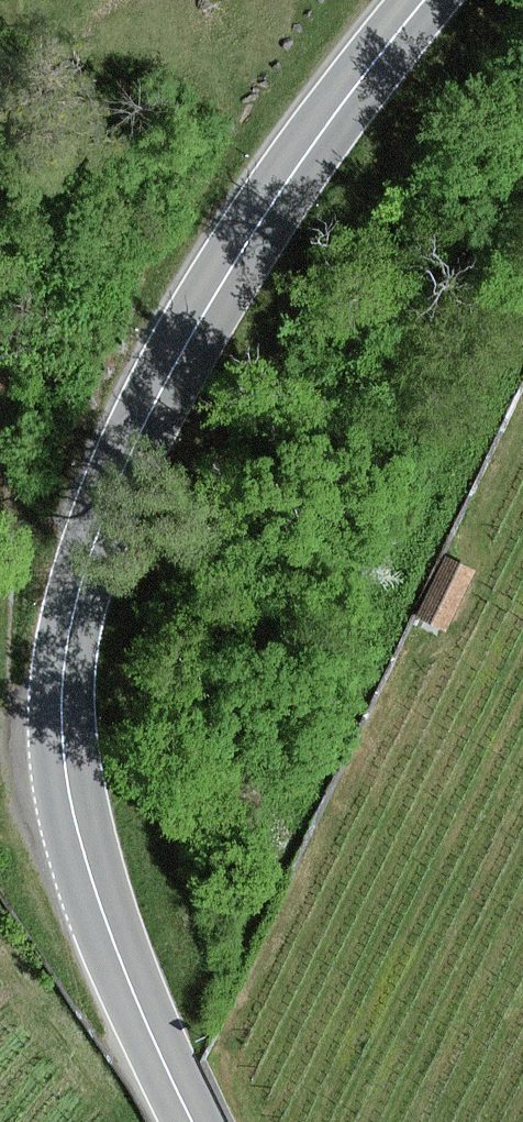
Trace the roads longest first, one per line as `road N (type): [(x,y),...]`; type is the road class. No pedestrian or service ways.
road 1 (secondary): [(201,1121),(104,902),(68,774),(63,683),(90,559),(164,408),(294,175),(426,0)]
road 2 (track): [(68,774),(4,692),(0,590)]

